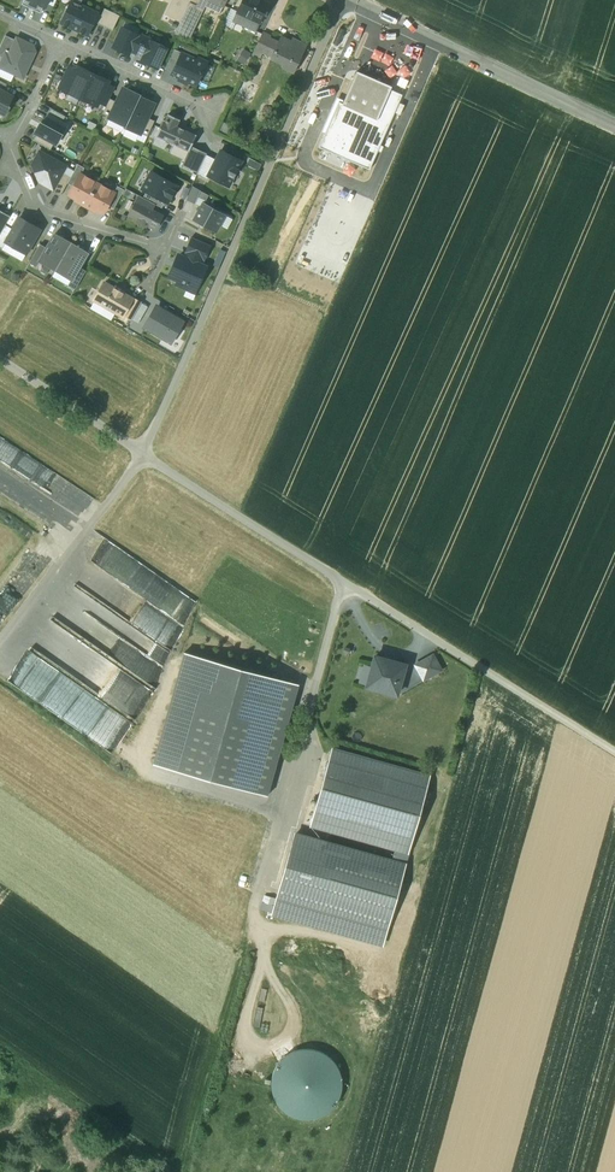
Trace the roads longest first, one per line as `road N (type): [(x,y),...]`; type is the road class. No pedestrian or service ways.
road 1 (track): [(145,456),(341,0)]
road 2 (track): [(278,819),(180,1171)]
road 3 (tertiary): [(614,125),(345,0)]
road 4 (track): [(0,643),(145,456)]
road 5 (residential): [(18,166),(46,217),(164,250)]
road 6 (track): [(0,360),(145,456)]
road 7 (residential): [(61,40),(209,110)]
road 8 (track): [(490,675),(614,753)]

